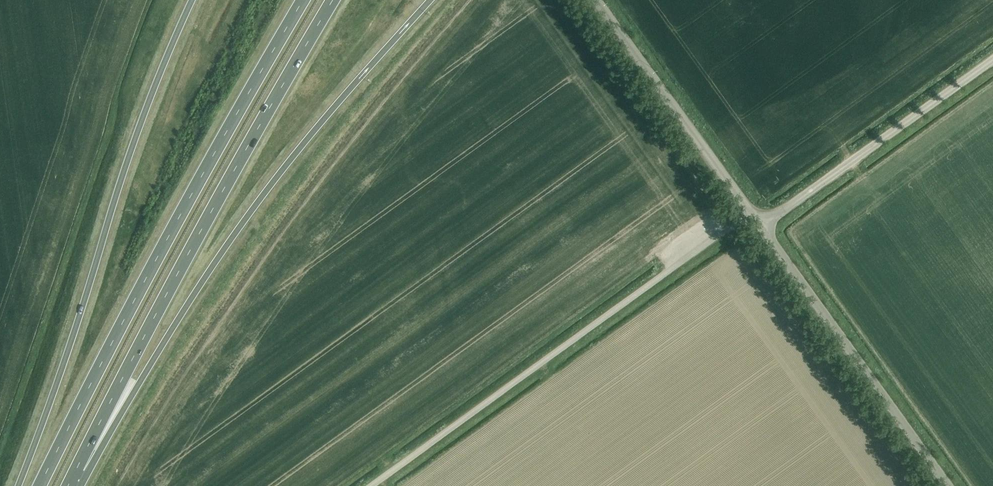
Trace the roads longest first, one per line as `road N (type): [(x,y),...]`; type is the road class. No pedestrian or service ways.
road 1 (trunk): [(78,467),(303,145),(427,0)]
road 2 (trunk): [(304,0),(40,485)]
road 3 (trunk): [(78,467),(192,246),(334,0)]
road 4 (trunk): [(192,0),(124,172),(19,485)]
road 5 (unclassified): [(367,485),(732,221),(752,218)]
road 6 (tertiary): [(946,485),(752,218)]
road 7 (unclassified): [(752,218),(771,218),(992,59)]
road 8 (tertiary): [(752,218),(596,0)]

